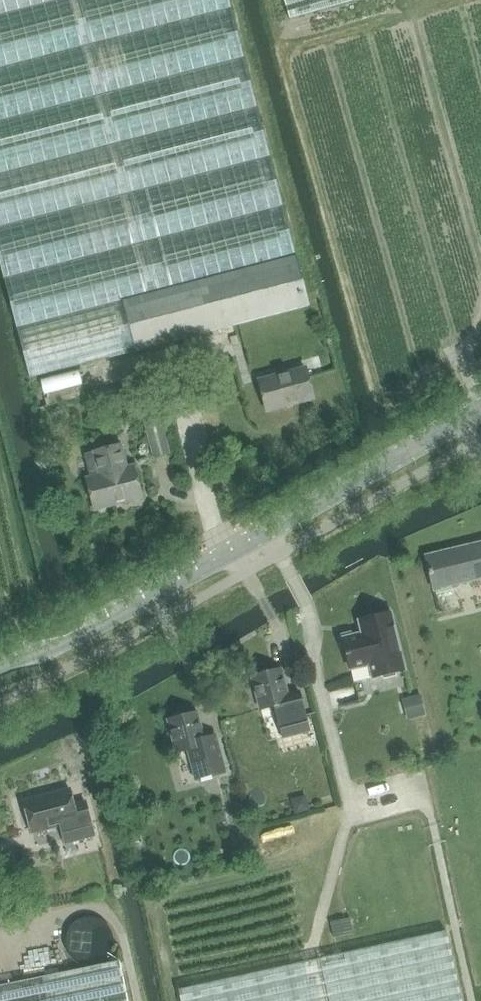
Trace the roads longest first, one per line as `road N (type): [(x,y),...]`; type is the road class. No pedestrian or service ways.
road 1 (tertiary): [(0,674),(480,408)]

